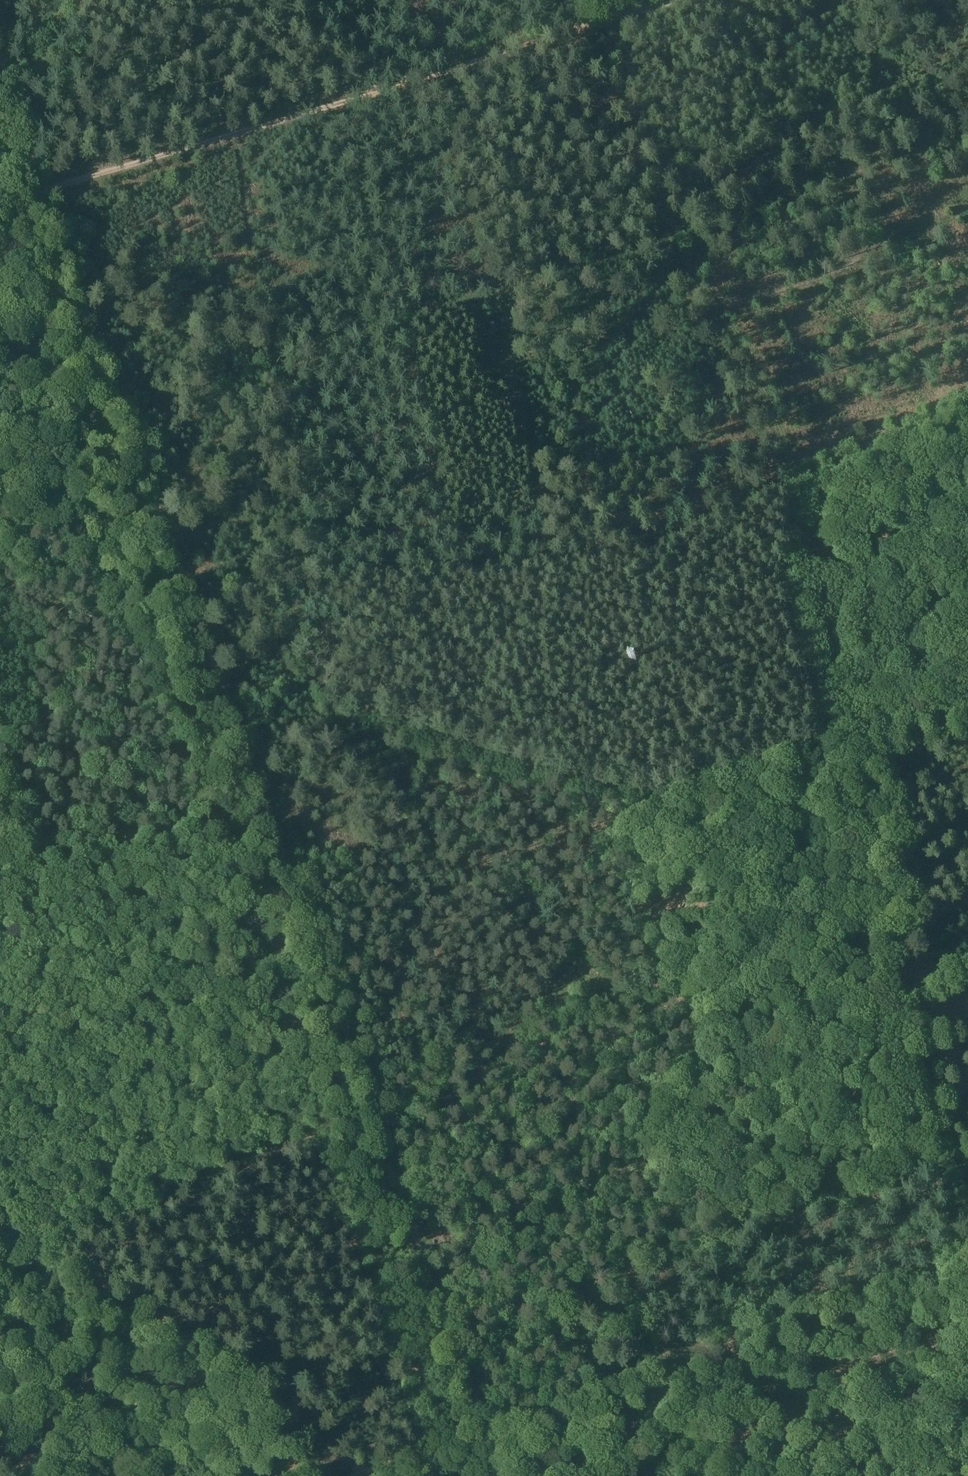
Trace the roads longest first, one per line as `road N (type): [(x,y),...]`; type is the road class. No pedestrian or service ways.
road 1 (track): [(496,1475),(48,192)]
road 2 (track): [(850,1296),(866,1088),(845,956),(842,800),(787,605),(793,492),(782,421),(584,86),(569,29)]
road 3 (track): [(195,605),(685,545),(967,416)]
road 4 (track): [(0,206),(663,0)]
road 5 (track): [(351,1475),(967,1253)]
road 6 (track): [(87,0),(0,99)]

